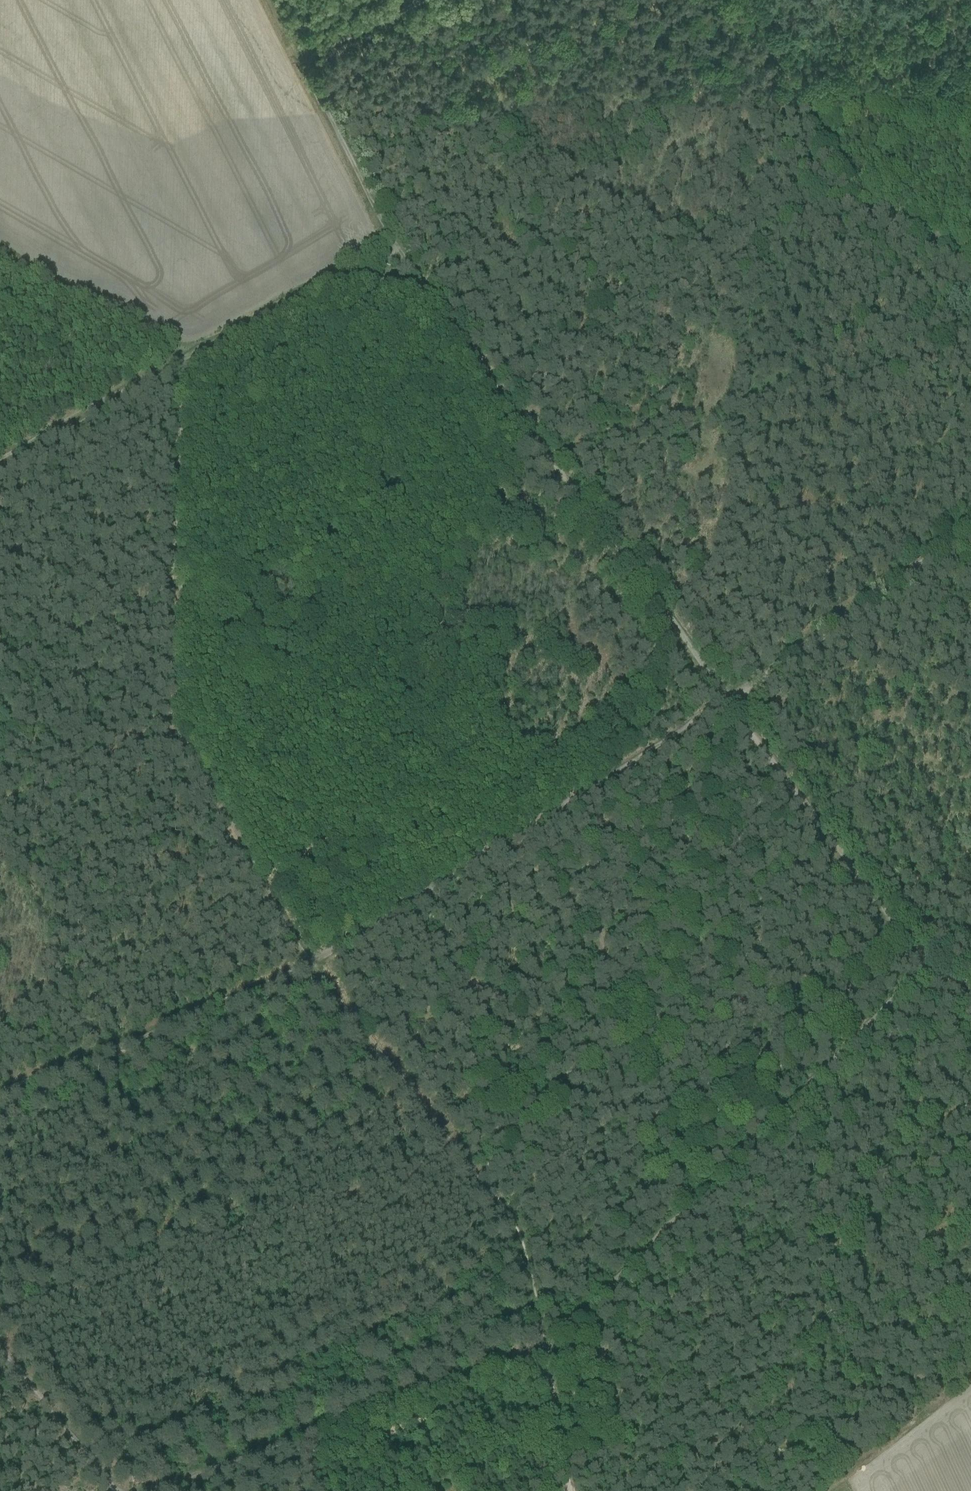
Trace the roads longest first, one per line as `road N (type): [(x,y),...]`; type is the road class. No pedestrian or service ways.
road 1 (track): [(0,1094),(312,965),(730,697),(519,415)]
road 2 (track): [(547,1347),(769,1135),(926,968),(970,989)]
road 3 (track): [(142,1490),(406,1404),(541,1349)]
road 4 (track): [(177,719),(182,359)]
road 5 (track): [(926,968),(738,707)]
road 6 (track): [(738,707),(730,697),(970,524)]
road 7 (track): [(454,1150),(299,943)]
road 8 (track): [(863,198),(748,0)]
road 9 (track): [(299,943),(191,751)]
road 10 (track): [(182,359),(0,462)]
road 11 (track): [(114,1490),(0,1345)]
road 12 (track): [(541,1349),(527,1258),(487,1186)]
road 13 (track): [(490,375),(397,248)]
road 14 (track): [(567,1490),(541,1349)]
road 15 (track): [(970,275),(938,239),(863,198)]

